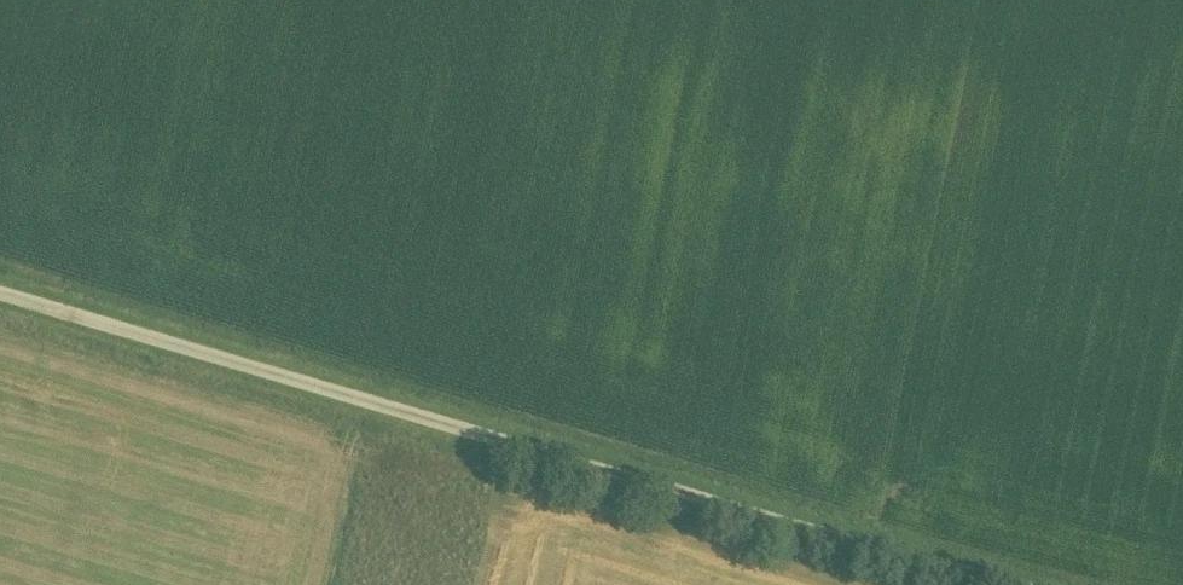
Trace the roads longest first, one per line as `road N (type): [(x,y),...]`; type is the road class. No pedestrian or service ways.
road 1 (unclassified): [(0,292),(987,584)]

